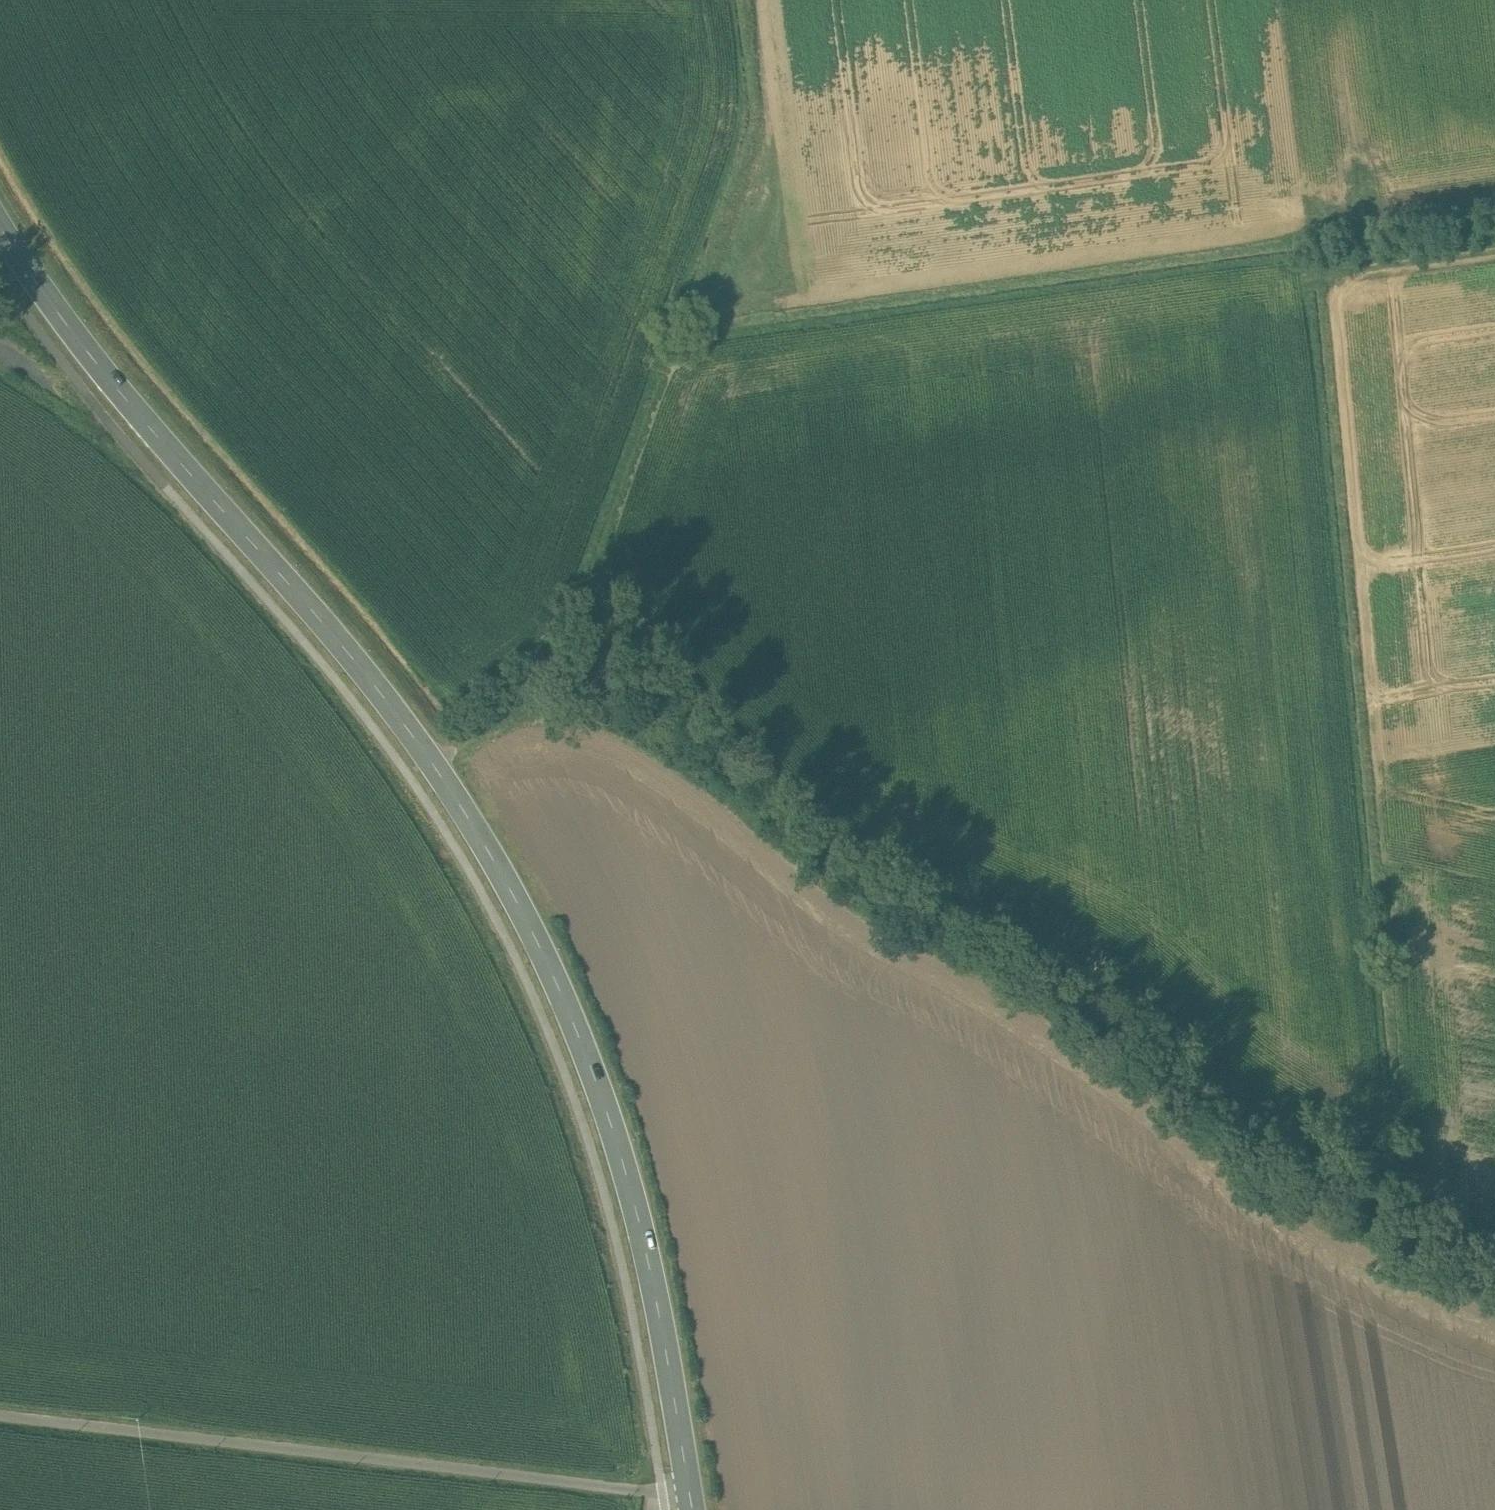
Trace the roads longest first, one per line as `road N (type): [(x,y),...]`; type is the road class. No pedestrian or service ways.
road 1 (secondary): [(690,1496),(654,1260),(612,1110),(524,903),(386,690),(113,376),(0,219)]
road 2 (residential): [(0,1417),(690,1496)]

